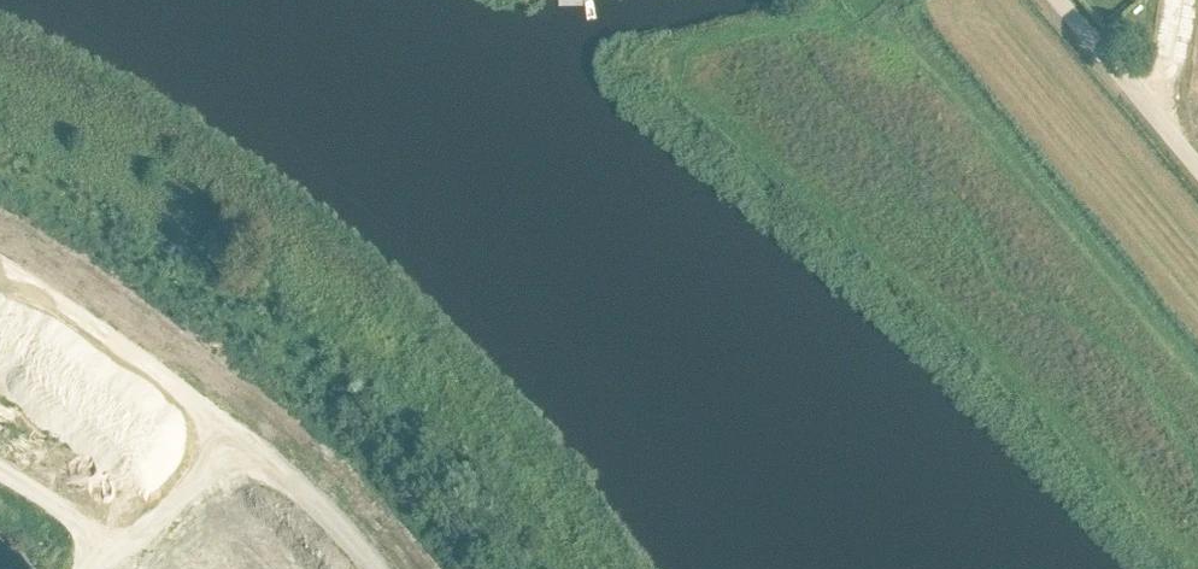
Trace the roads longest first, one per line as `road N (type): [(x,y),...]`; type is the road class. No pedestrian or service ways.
road 1 (unclassified): [(1197,177),(1052,0)]

